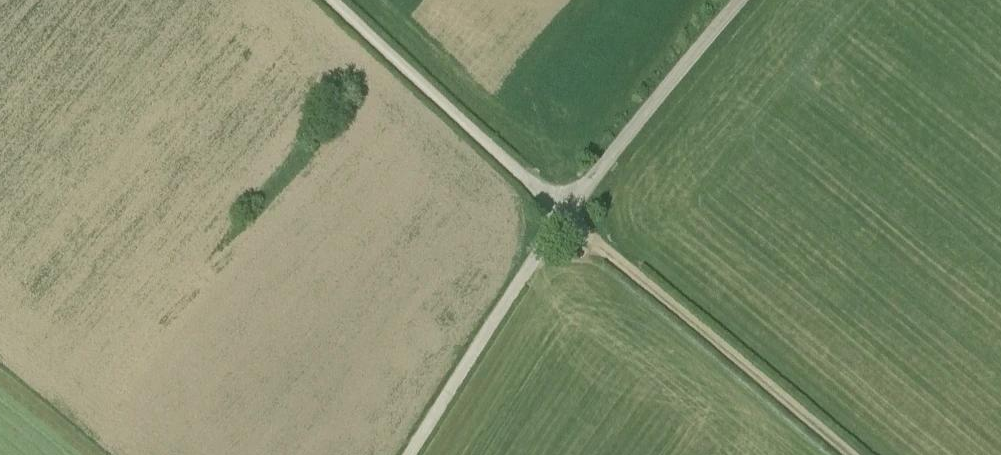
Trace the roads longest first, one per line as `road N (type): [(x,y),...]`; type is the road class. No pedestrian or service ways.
road 1 (unclassified): [(850,454),(567,215)]
road 2 (unclassified): [(567,215),(333,0)]
road 3 (unclassified): [(411,454),(567,215)]
road 4 (unclassified): [(567,215),(742,0)]

